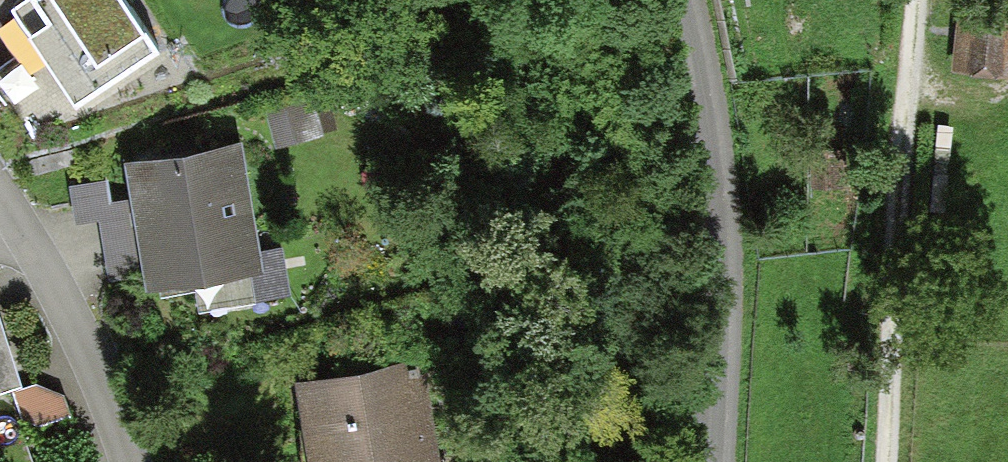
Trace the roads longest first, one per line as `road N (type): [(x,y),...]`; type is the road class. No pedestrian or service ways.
road 1 (track): [(909,0),(879,328),(876,461)]
road 2 (residential): [(690,0),(713,387),(707,461)]
road 3 (residential): [(17,224),(65,308),(125,461)]

